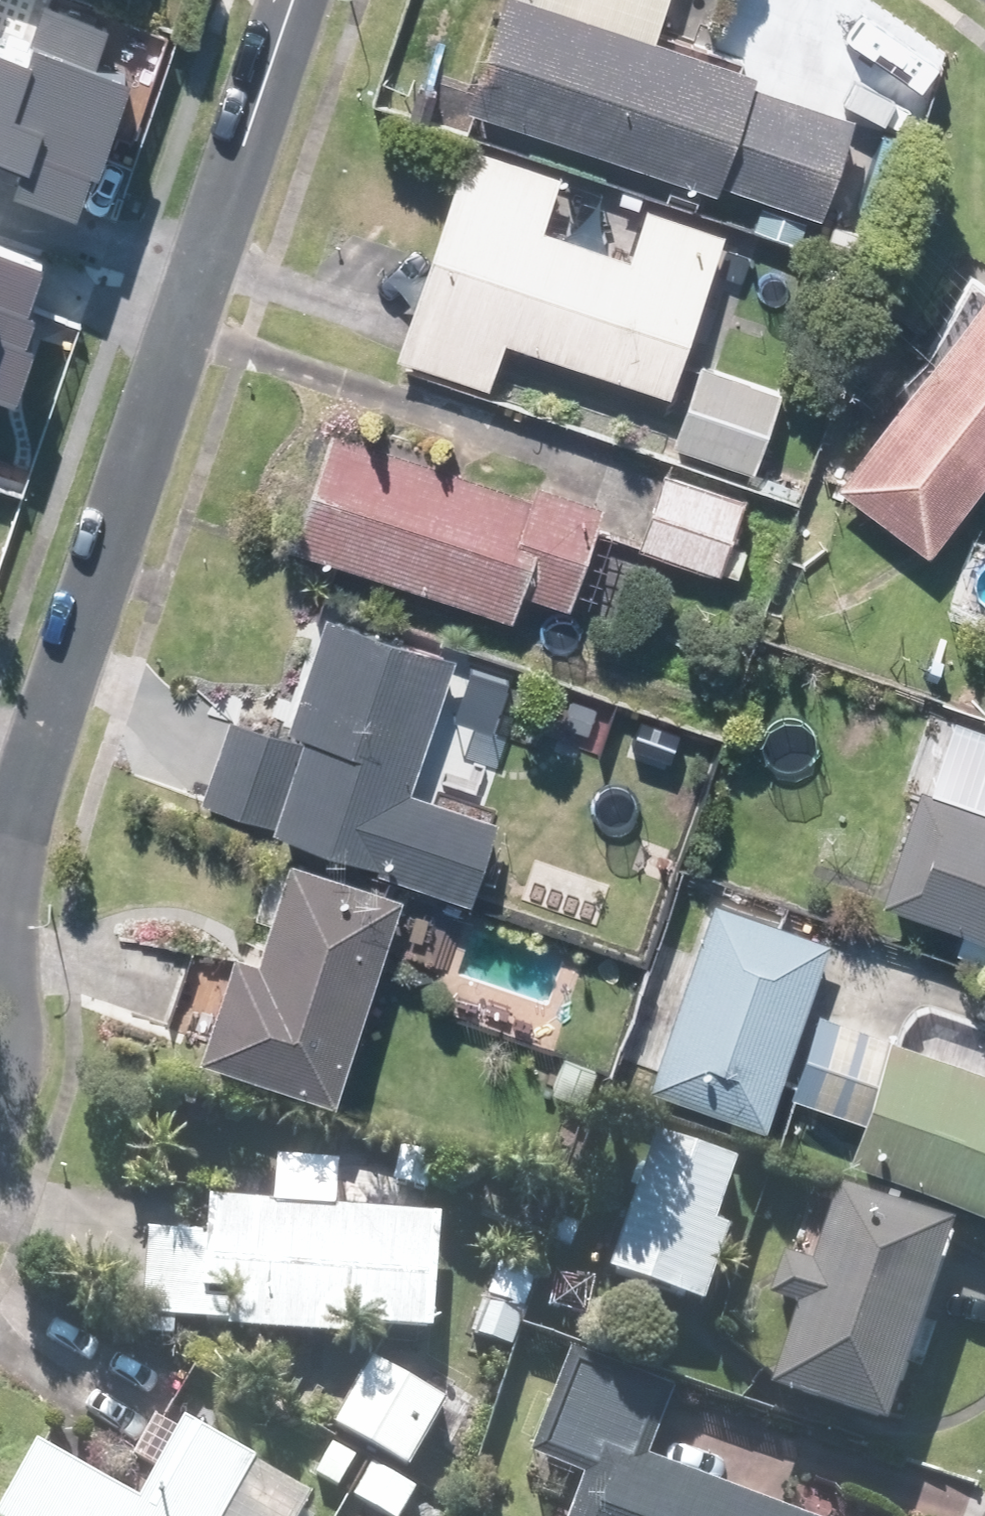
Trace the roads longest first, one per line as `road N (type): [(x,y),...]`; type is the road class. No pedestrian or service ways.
road 1 (residential): [(299,0),(15,834)]
road 2 (residential): [(15,834),(18,1051),(0,1114)]

